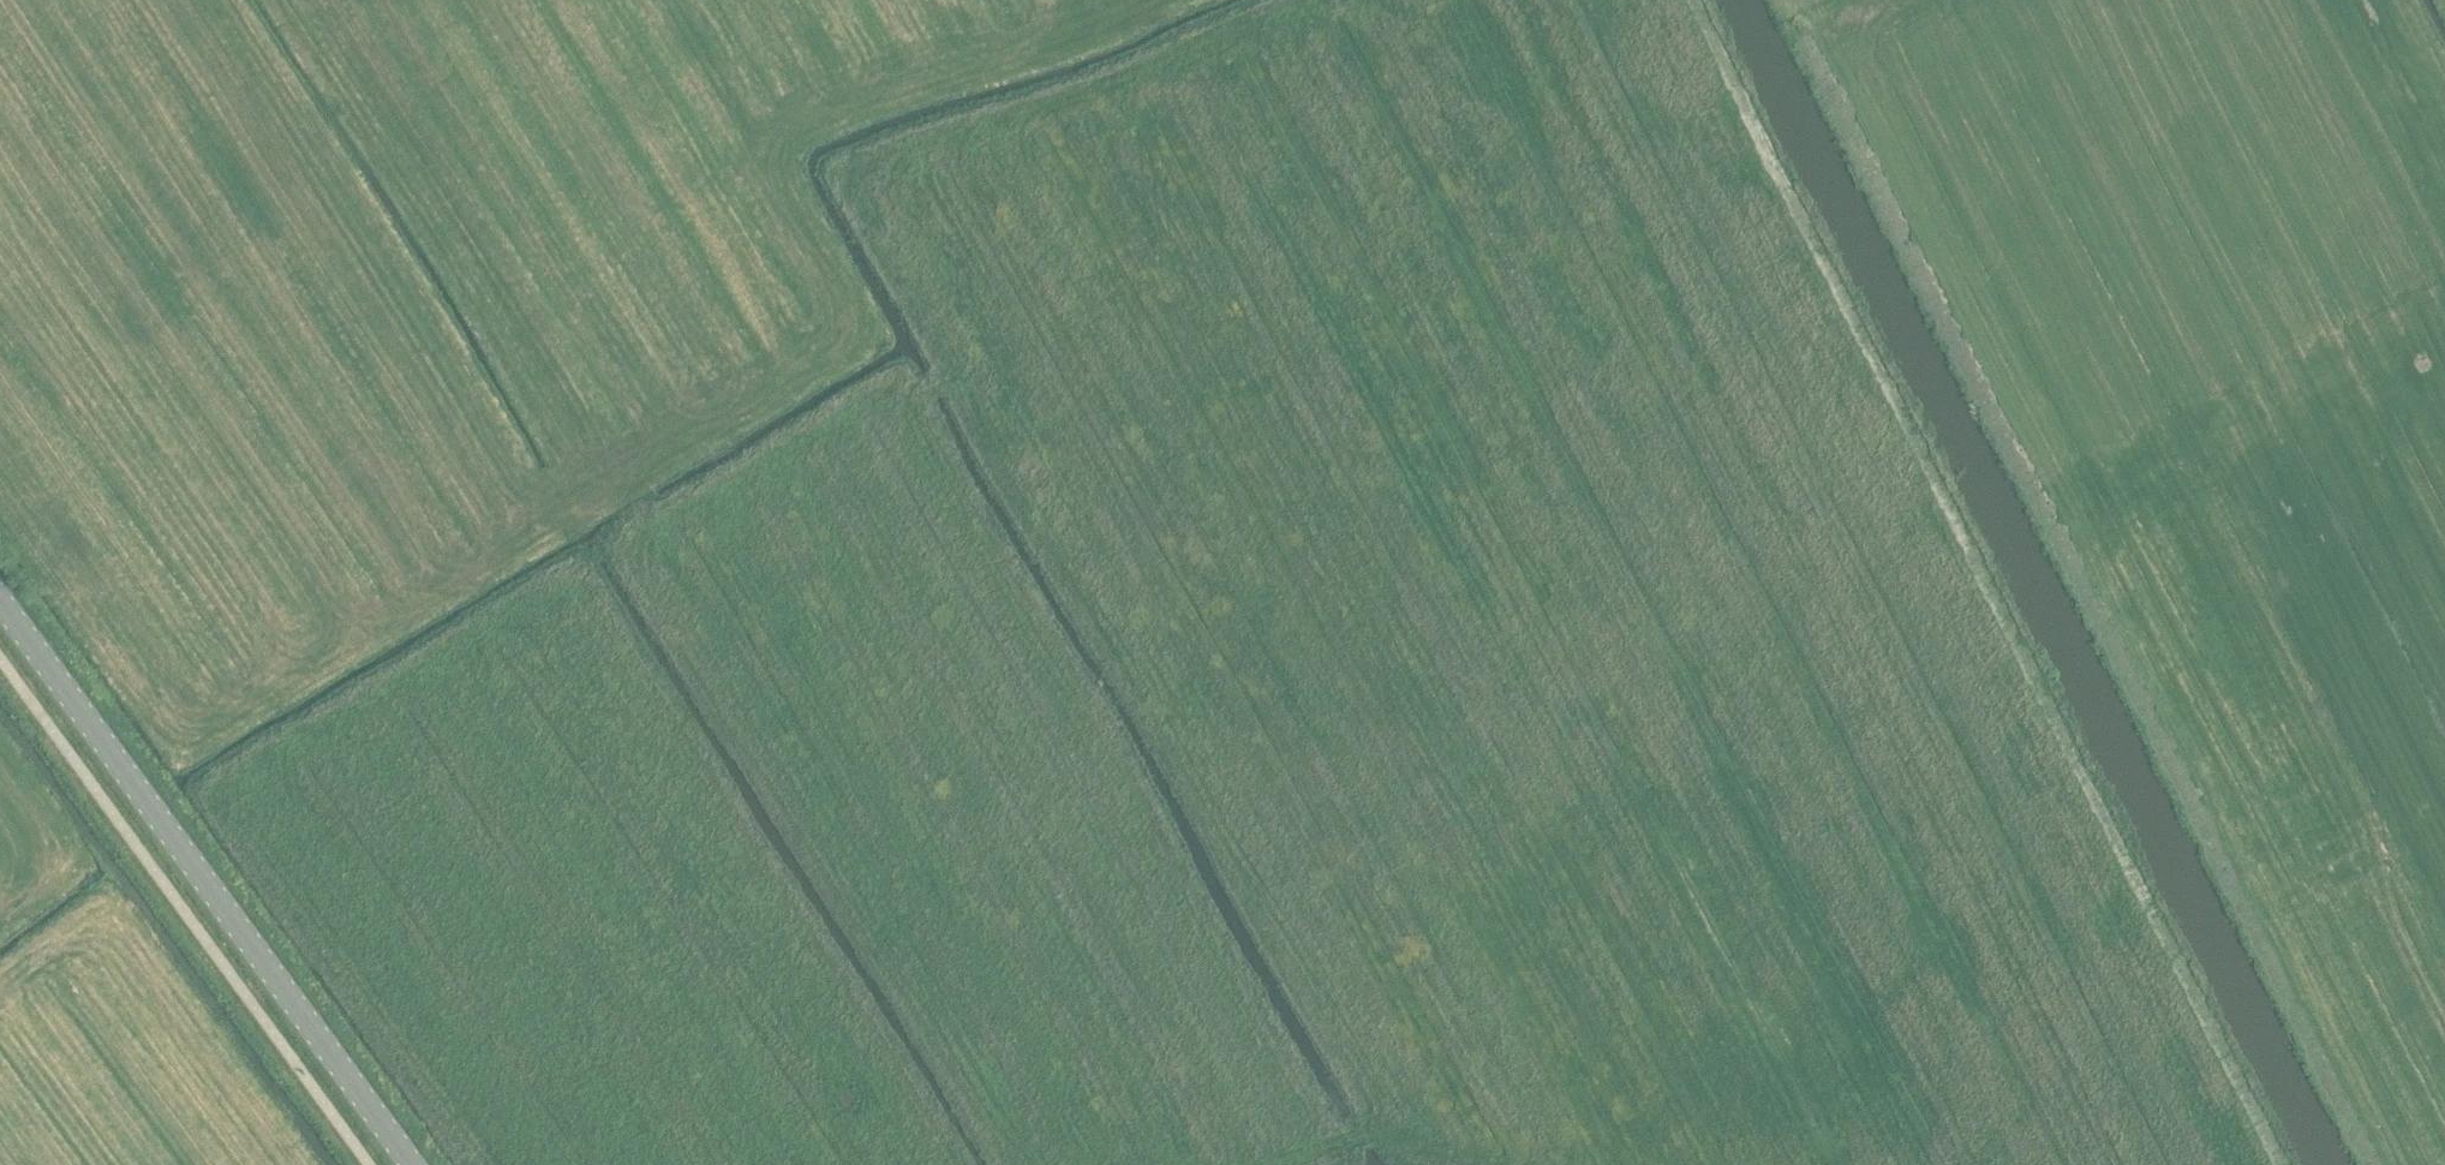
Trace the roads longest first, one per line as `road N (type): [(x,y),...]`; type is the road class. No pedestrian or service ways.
road 1 (track): [(1863,0),(1796,35),(2370,1164)]
road 2 (tertiary): [(410,1164),(0,601)]

